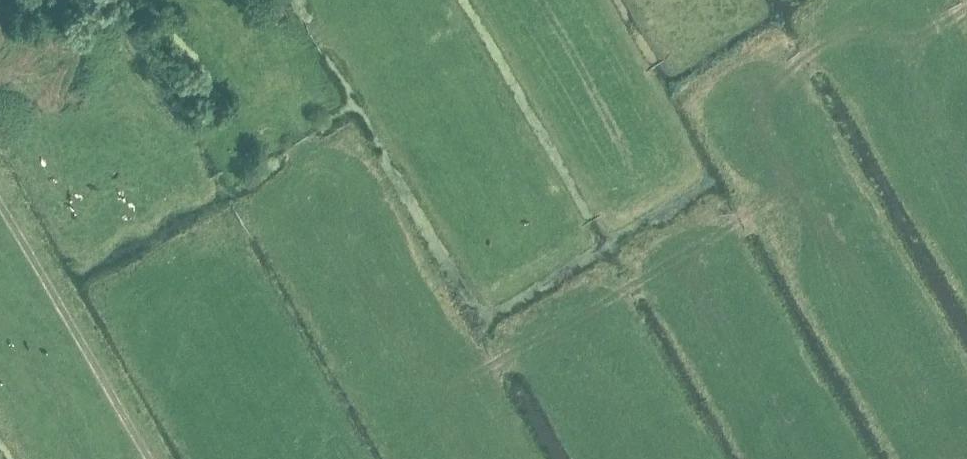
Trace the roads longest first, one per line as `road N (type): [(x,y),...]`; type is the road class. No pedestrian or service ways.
road 1 (track): [(147,458),(0,208)]

